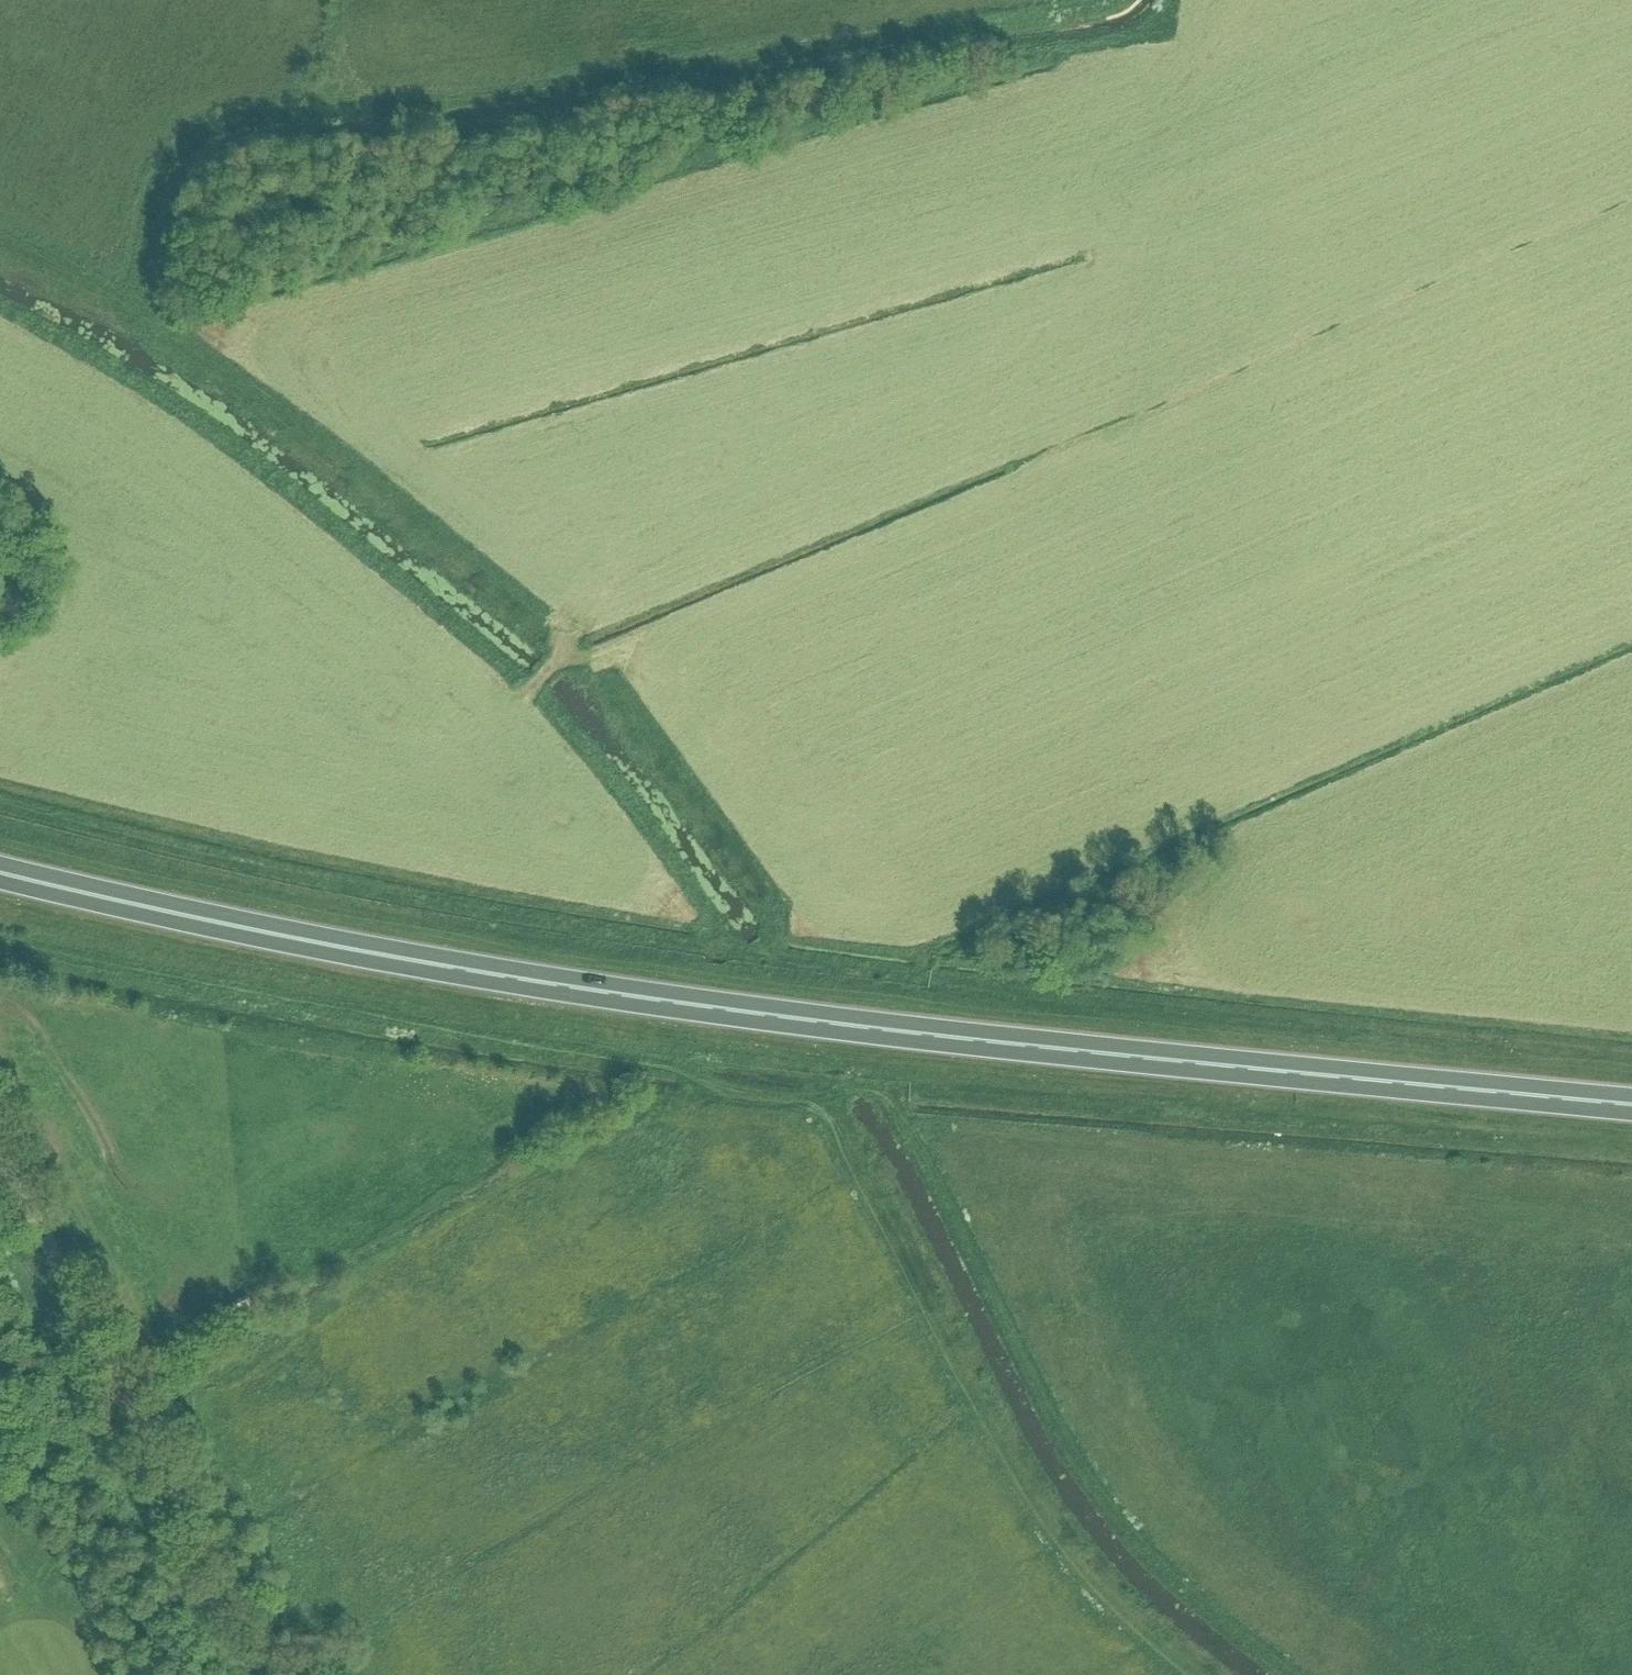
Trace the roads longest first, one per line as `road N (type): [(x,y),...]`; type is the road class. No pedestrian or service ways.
road 1 (trunk): [(1631,1105),(661,1002),(177,916),(0,874)]
road 2 (unclassified): [(295,1674),(0,1155)]

